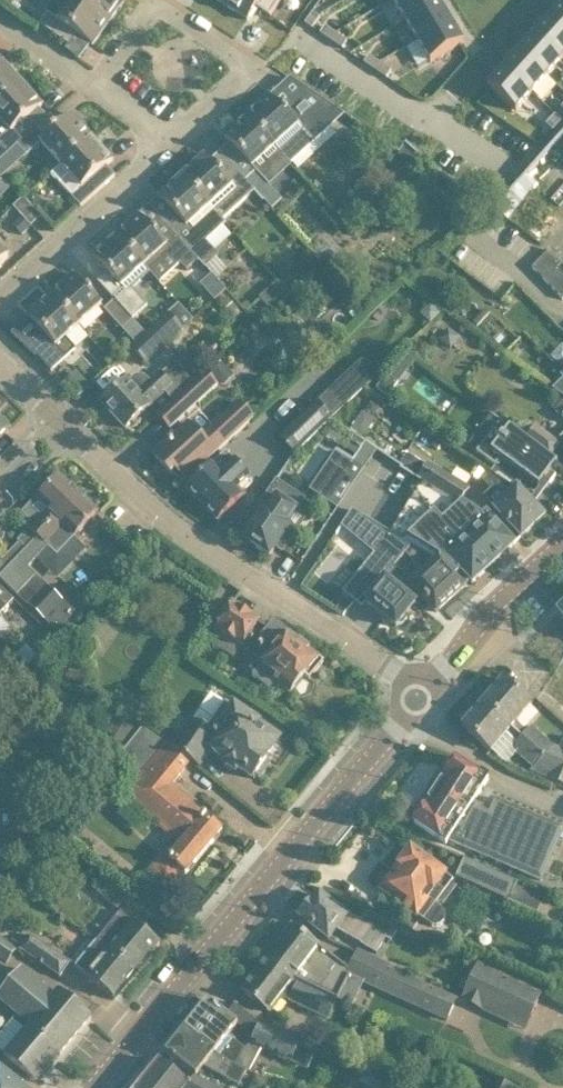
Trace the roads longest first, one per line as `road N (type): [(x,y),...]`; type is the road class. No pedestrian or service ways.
road 1 (tertiary): [(426,694),(93,1087)]
road 2 (residential): [(426,694),(172,527),(61,424)]
road 3 (residential): [(98,89),(145,21),(159,12),(181,16),(236,59),(243,78),(170,144)]
road 4 (residential): [(170,144),(0,302)]
road 5 (tertiary): [(562,546),(490,613),(426,694)]
road 6 (residential): [(536,0),(430,124)]
road 7 (residential): [(98,89),(0,19)]

